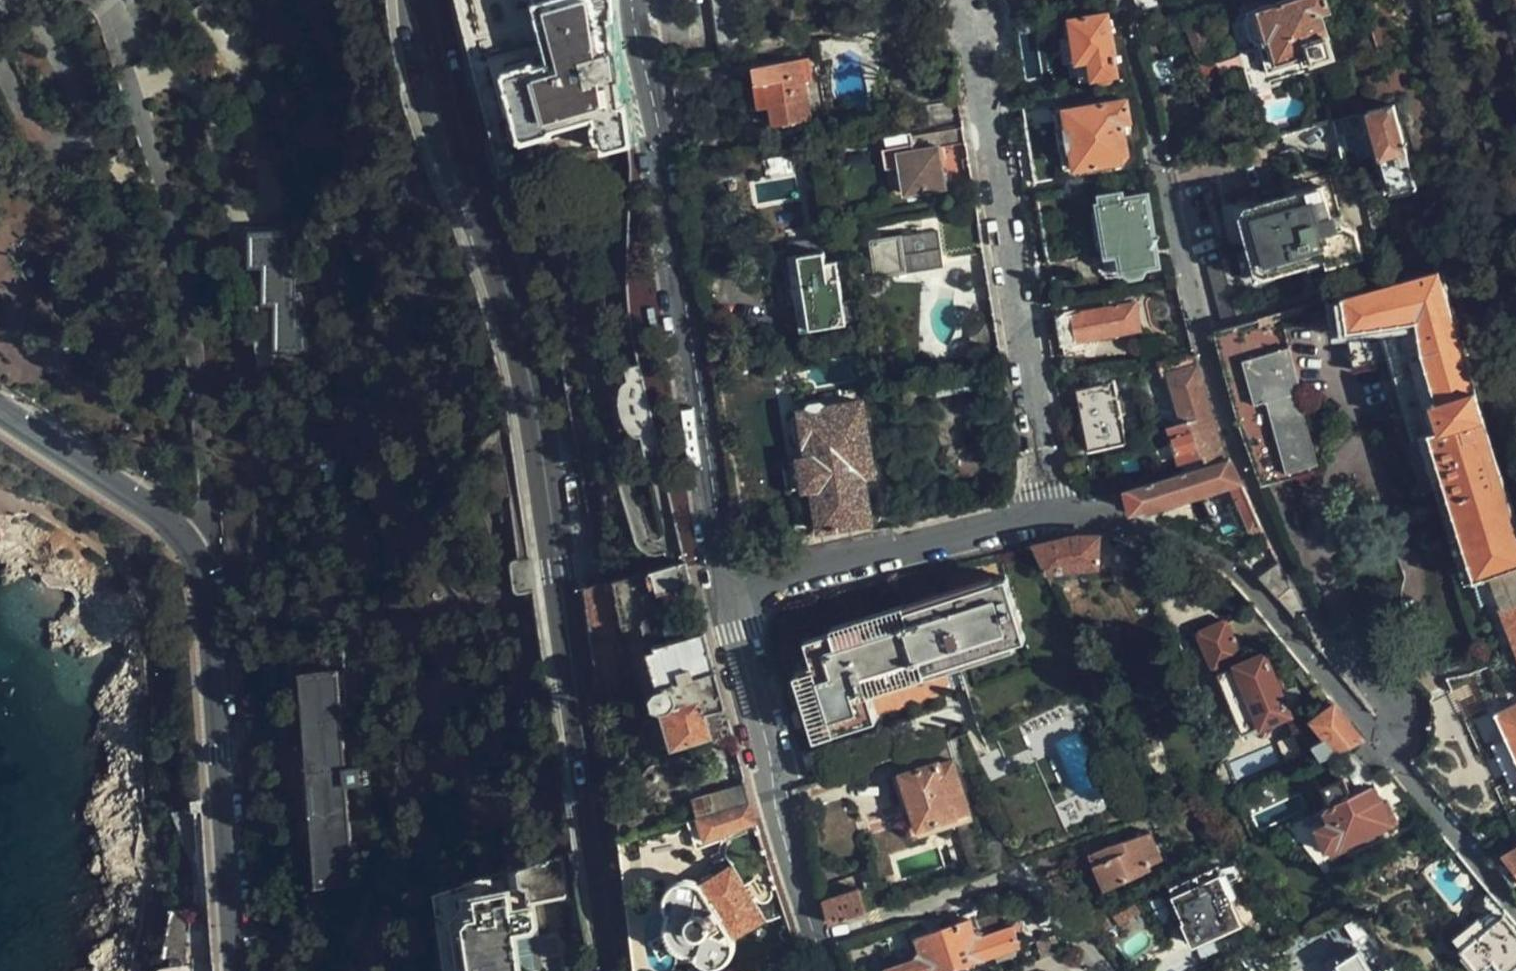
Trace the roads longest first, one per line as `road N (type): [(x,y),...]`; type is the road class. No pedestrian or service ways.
road 1 (secondary): [(427,0),(529,380),(616,970)]
road 2 (residential): [(1515,906),(1266,598),(1193,541),(1100,512),(1048,511),(726,585)]
road 3 (tertiary): [(0,409),(169,521),(203,564),(236,970)]
road 4 (tertiary): [(726,585),(631,0)]
road 5 (tertiary): [(827,970),(767,766),(726,585)]

